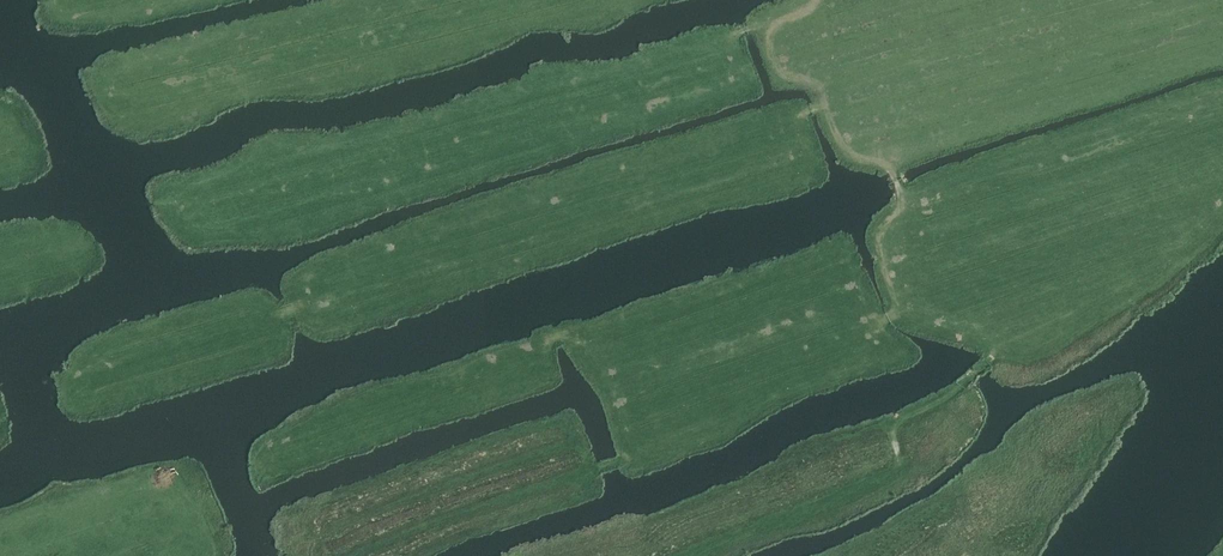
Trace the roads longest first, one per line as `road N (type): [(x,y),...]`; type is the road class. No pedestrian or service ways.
road 1 (track): [(815,0),(772,36),(783,74),(822,100),(833,133),(858,162),(886,167),(899,184),(901,201),(881,224),(881,252),(899,308),(879,325)]
road 2 (track): [(898,308),(911,326),(989,350),(991,358),(956,390),(898,423),(898,463),(870,483)]

